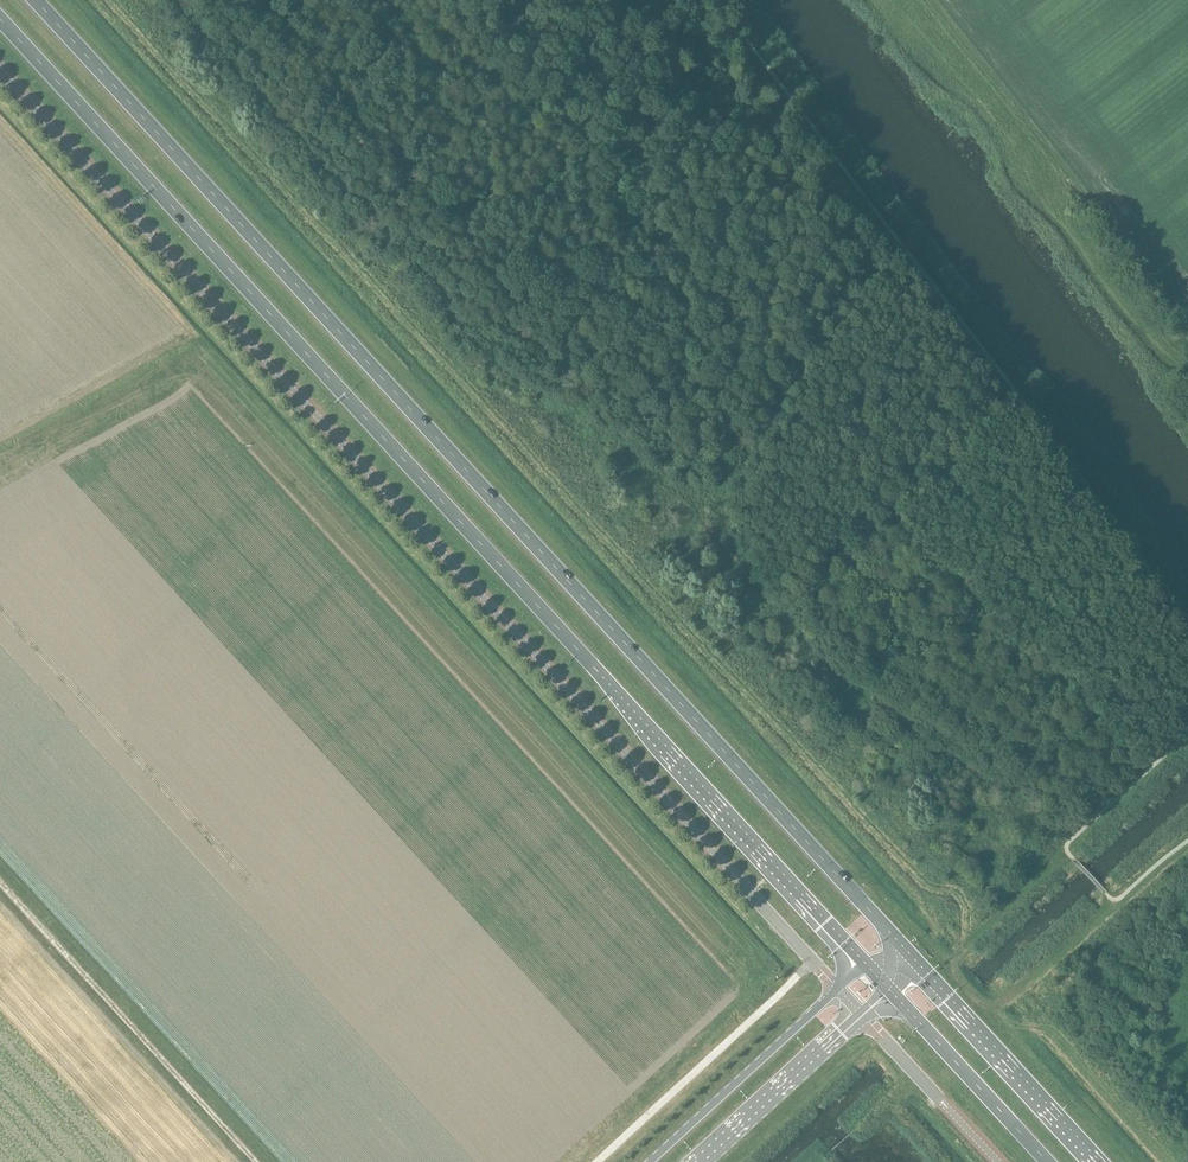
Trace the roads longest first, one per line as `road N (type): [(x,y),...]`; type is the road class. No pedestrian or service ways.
road 1 (trunk): [(906,951),(35,0)]
road 2 (trunk): [(0,18),(866,966)]
road 3 (unclassified): [(0,75),(838,989)]
road 4 (trunk): [(1100,1161),(906,951)]
road 5 (secondary): [(838,989),(650,1161)]
road 6 (trunk): [(886,987),(1046,1161)]
road 7 (secondary): [(703,1161),(860,1012)]
road 8 (unclassified): [(860,1012),(996,1161)]

